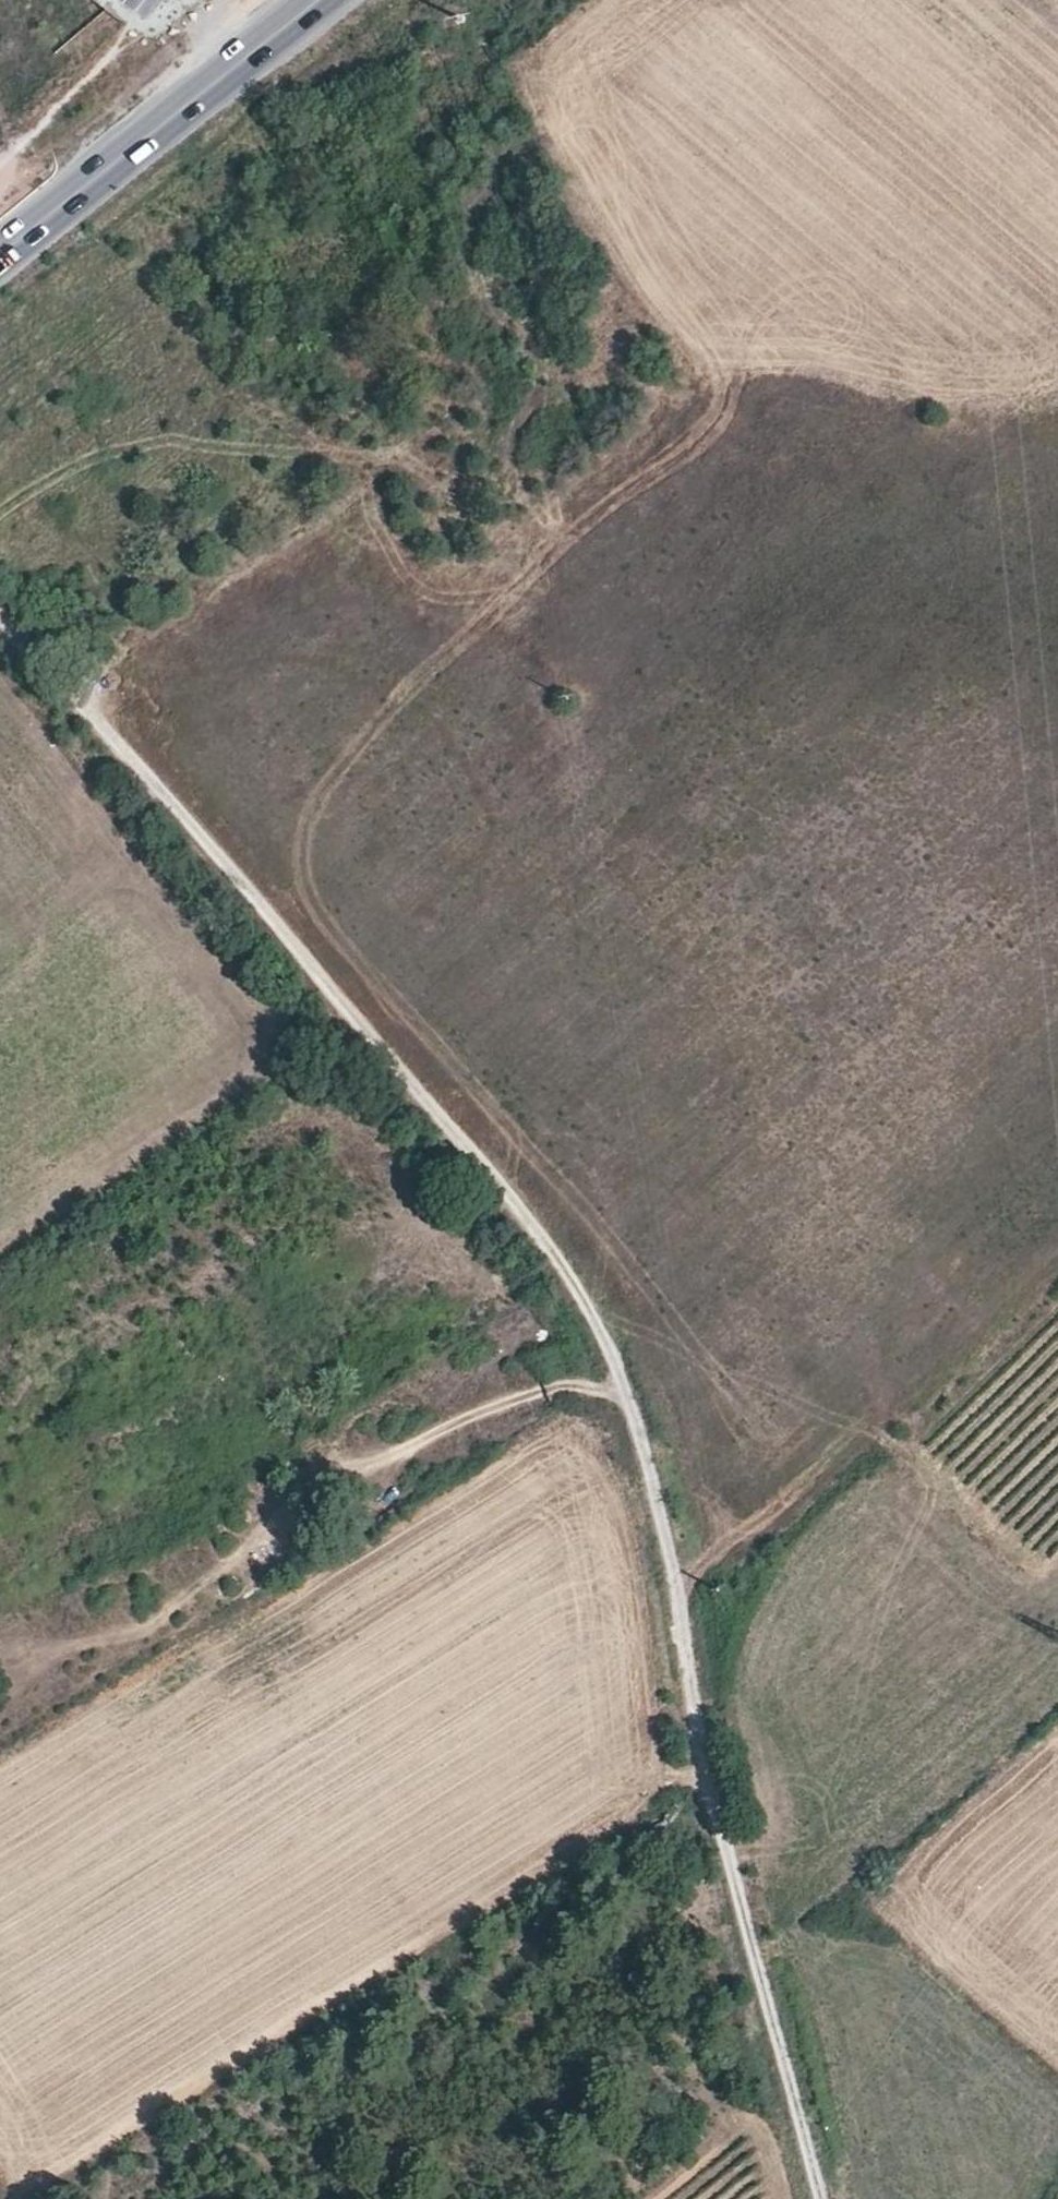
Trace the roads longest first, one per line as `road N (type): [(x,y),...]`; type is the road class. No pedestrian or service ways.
road 1 (unclassified): [(820,2198),(680,1669),(645,1470),(565,1299),(385,1071),(0,622)]
road 2 (primary): [(0,262),(321,0)]

